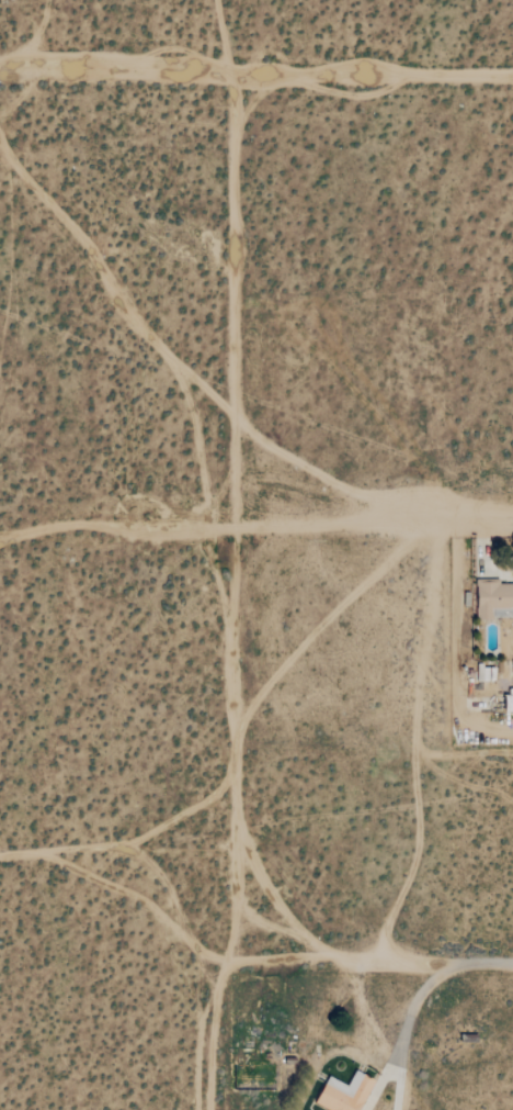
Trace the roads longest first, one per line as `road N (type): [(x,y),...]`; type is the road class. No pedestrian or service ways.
road 1 (track): [(233,940),(240,520),(231,77)]
road 2 (track): [(0,80),(512,77)]
road 3 (track): [(233,940),(319,963),(448,963)]

